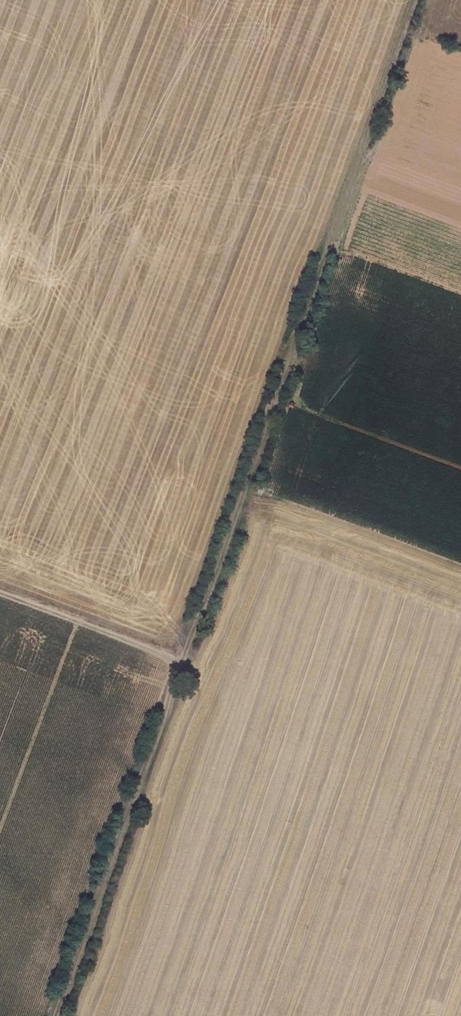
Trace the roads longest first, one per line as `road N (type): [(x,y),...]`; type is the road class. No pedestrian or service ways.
road 1 (track): [(53,1015),(415,0)]
road 2 (track): [(179,661),(0,593)]

